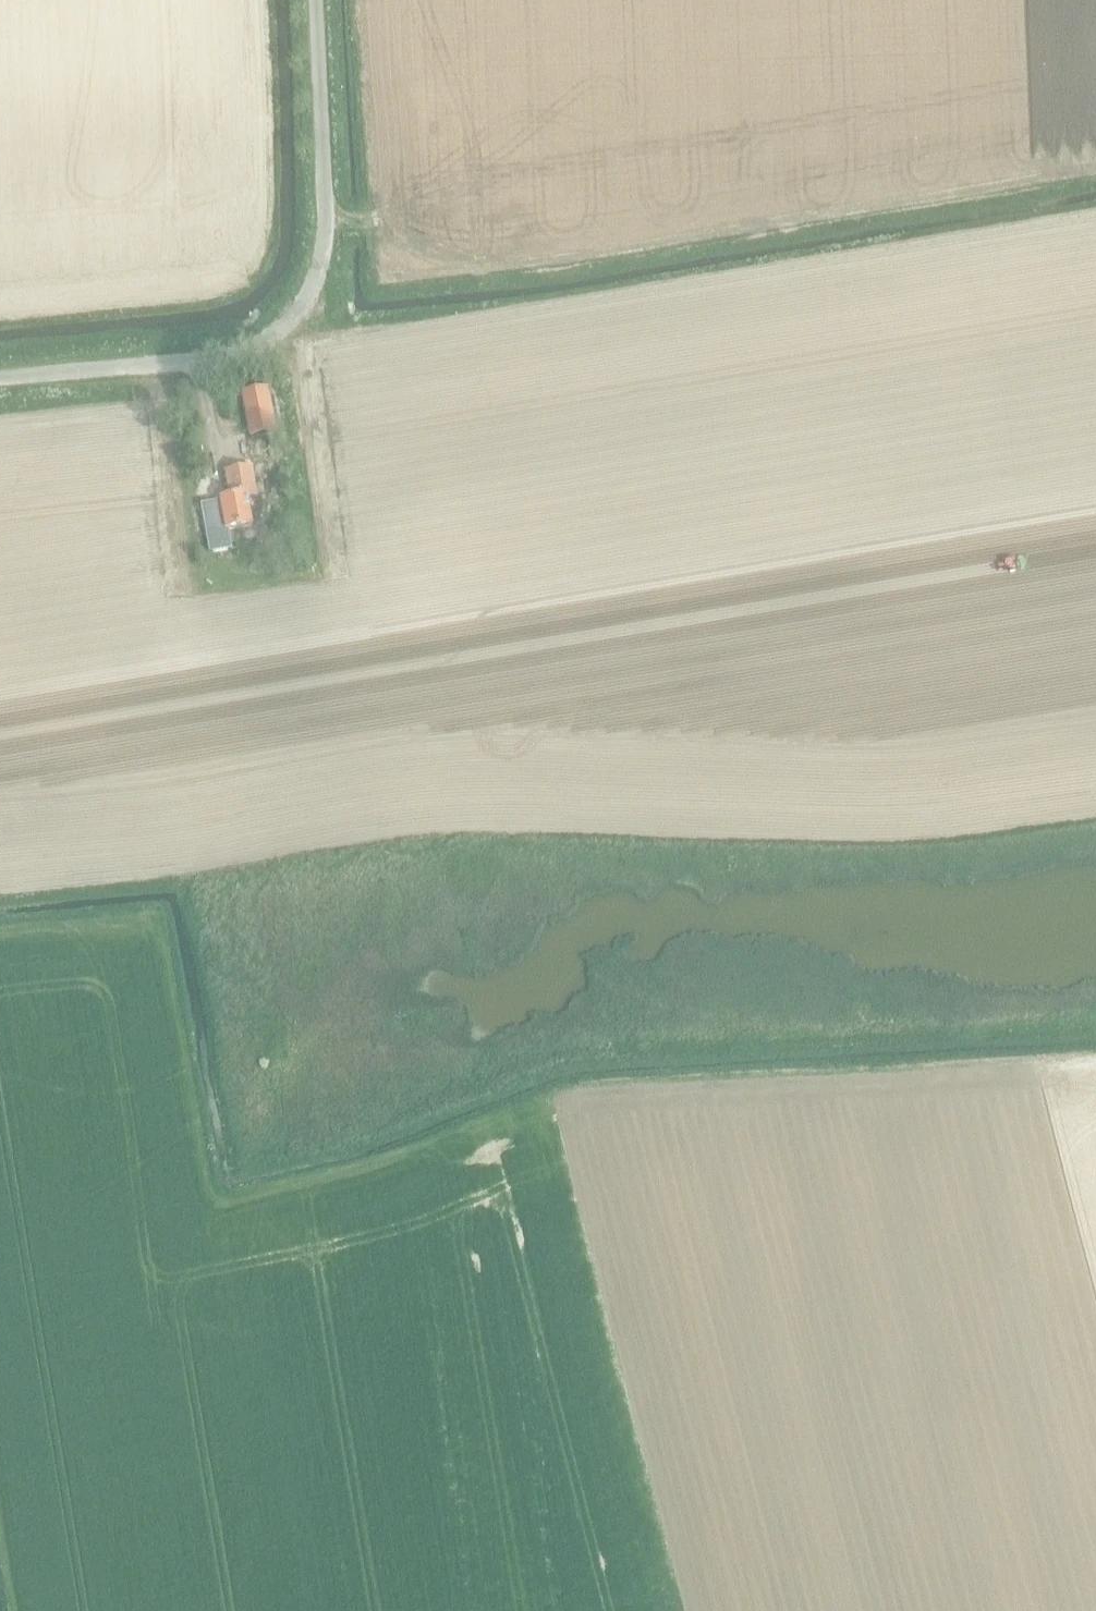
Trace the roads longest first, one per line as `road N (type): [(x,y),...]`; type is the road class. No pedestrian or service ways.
road 1 (unclassified): [(0,378),(224,356),(277,335),(313,292),(325,231),(313,0)]

